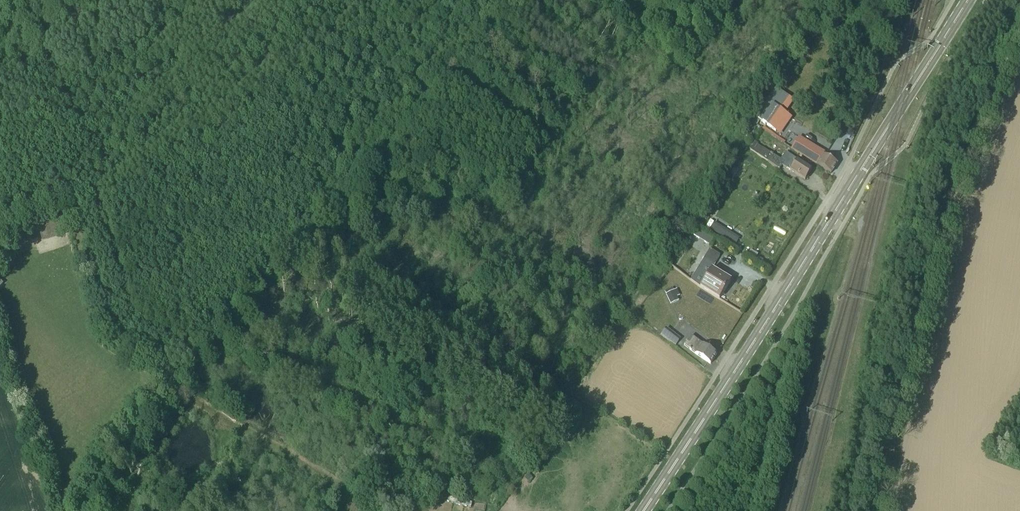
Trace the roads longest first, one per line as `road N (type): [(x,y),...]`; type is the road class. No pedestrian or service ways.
road 1 (primary): [(644,510),(968,0)]
road 2 (unclassified): [(1019,25),(942,236),(880,510)]

